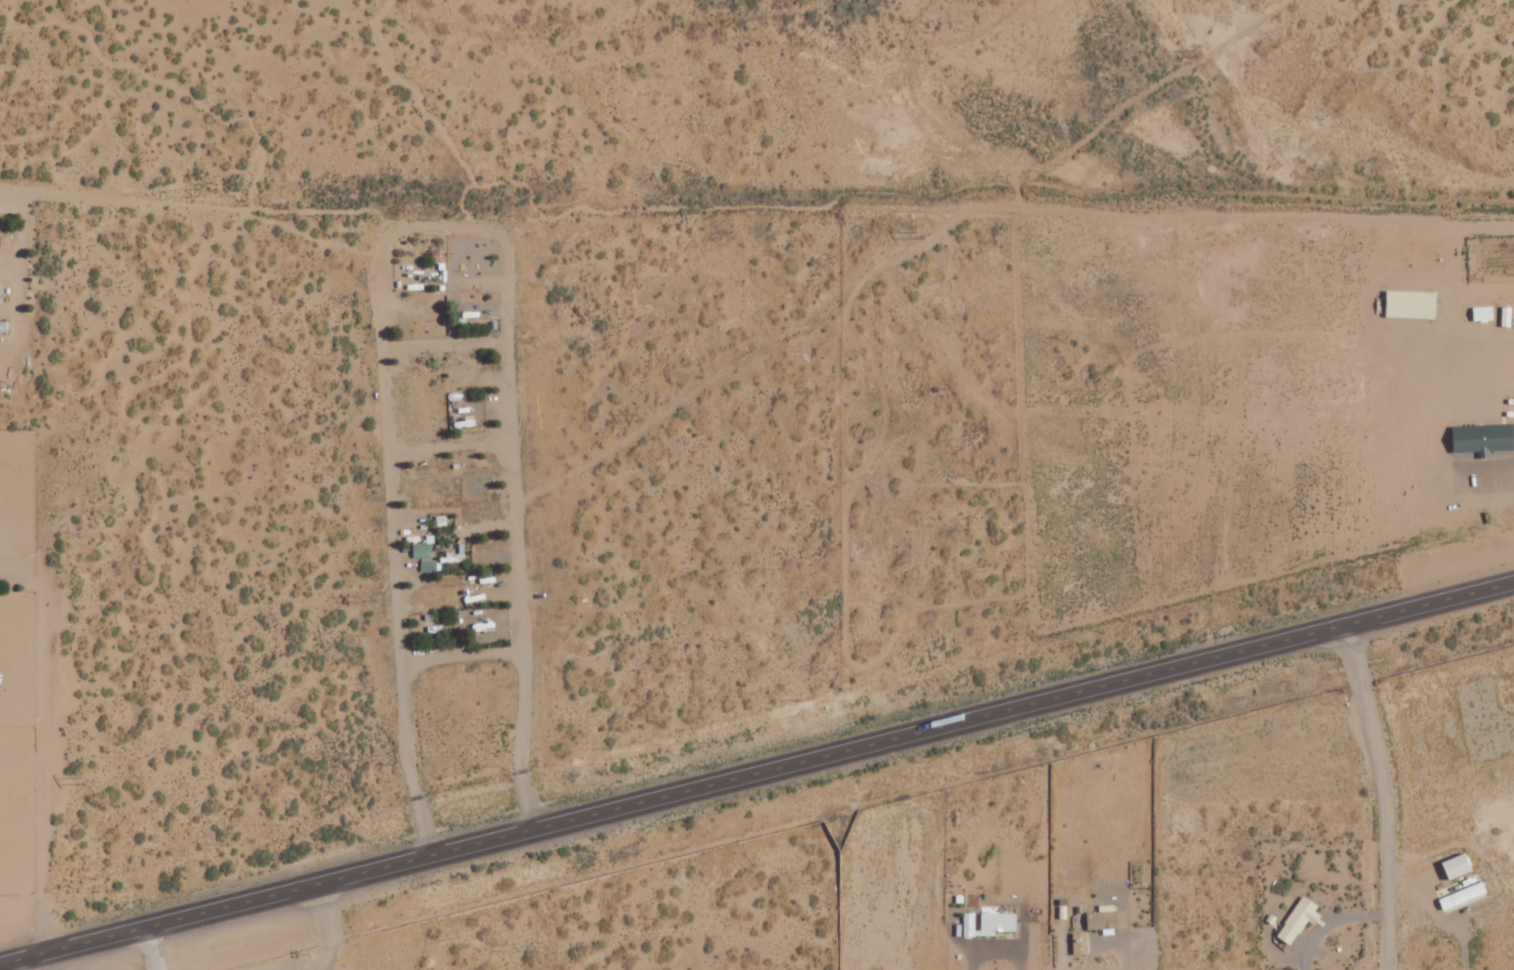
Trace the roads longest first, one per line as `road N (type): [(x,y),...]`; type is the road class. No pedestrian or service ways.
road 1 (primary): [(0,963),(1513,582)]
road 2 (residential): [(1513,188),(1106,184),(925,200),(729,175),(0,184)]

